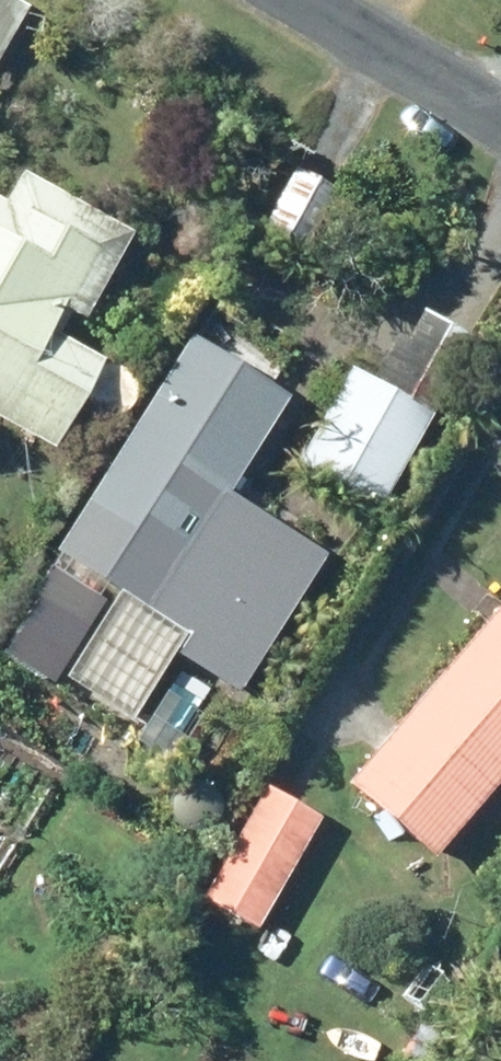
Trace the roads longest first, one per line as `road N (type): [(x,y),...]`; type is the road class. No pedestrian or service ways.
road 1 (residential): [(322,0),(500,105)]

